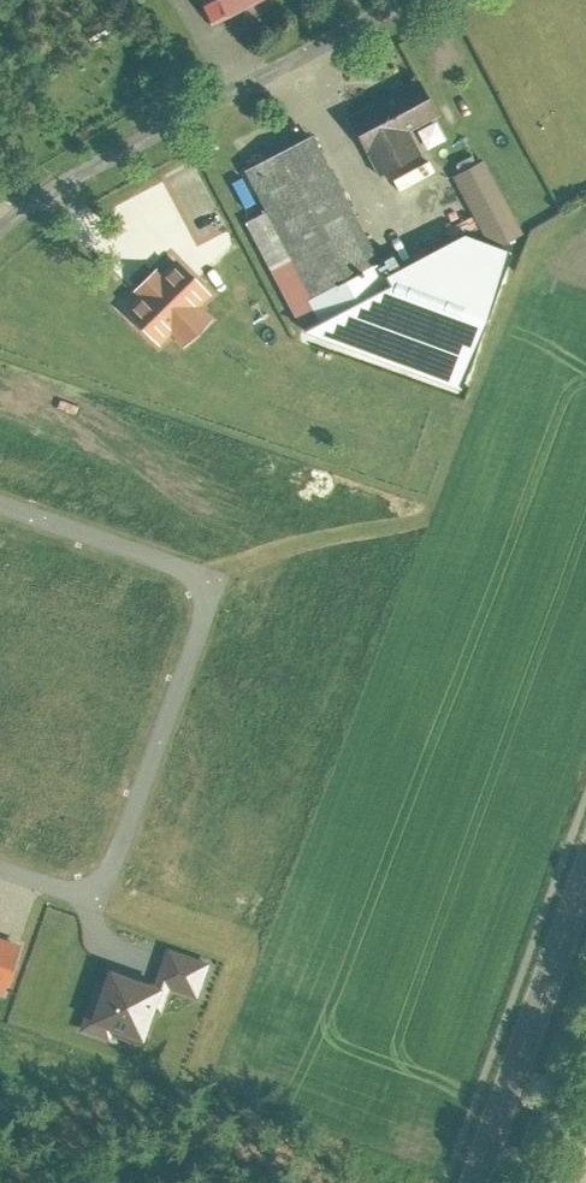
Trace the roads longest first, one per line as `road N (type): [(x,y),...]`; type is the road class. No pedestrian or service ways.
road 1 (residential): [(0,507),(206,583),(93,901),(0,868)]
road 2 (residential): [(0,230),(37,203),(442,0)]
road 3 (tertiary): [(585,890),(478,1182)]

